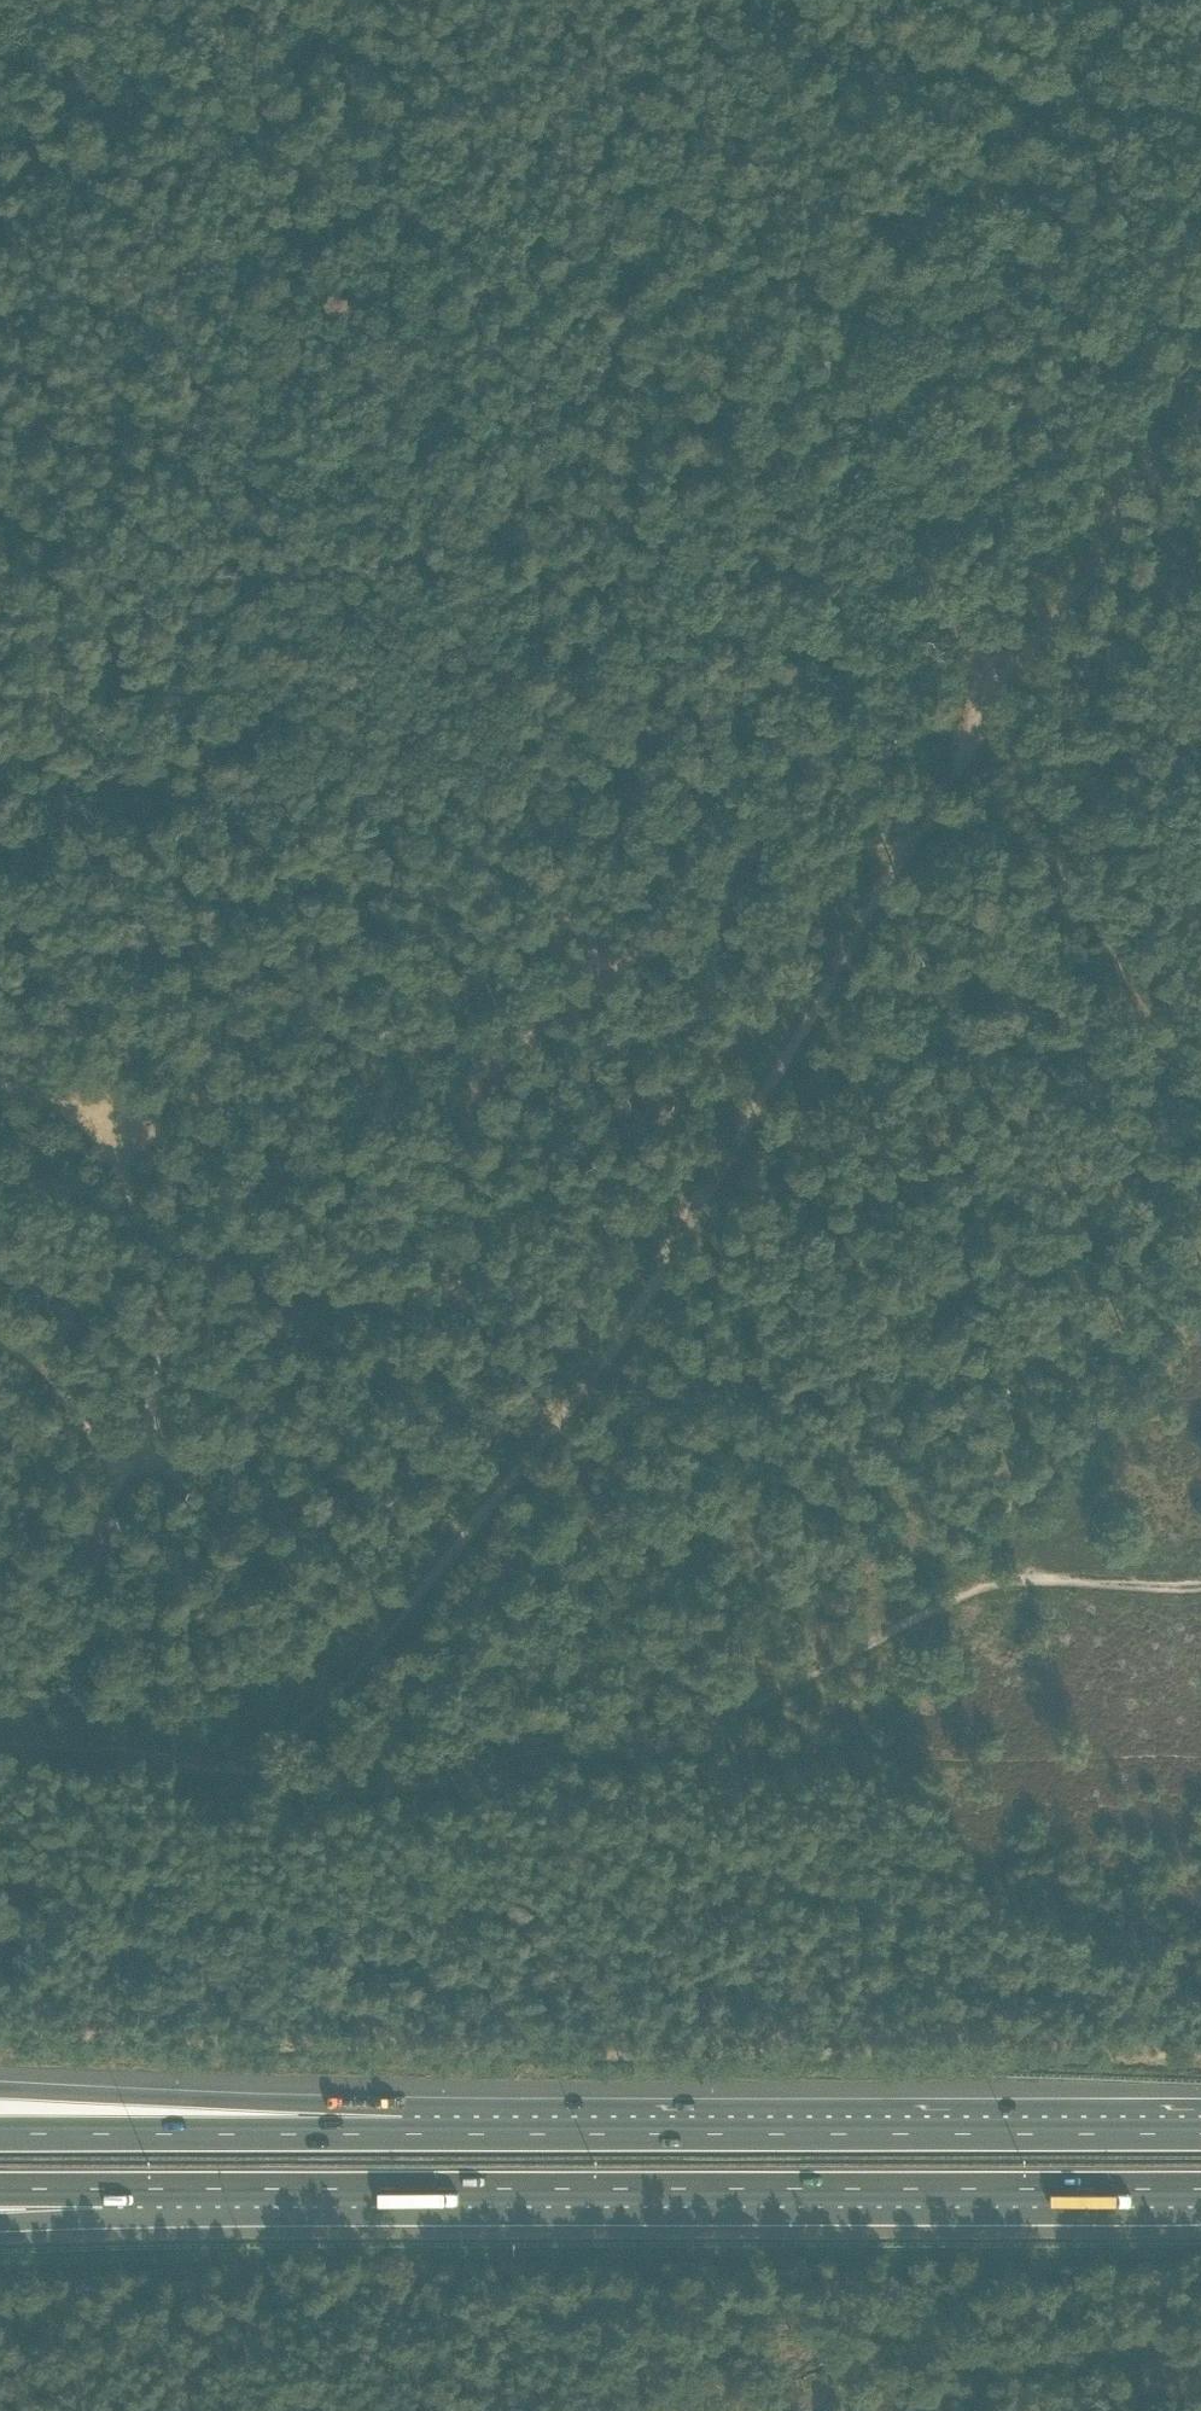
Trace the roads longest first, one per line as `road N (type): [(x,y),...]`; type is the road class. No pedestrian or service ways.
road 1 (track): [(1200,1912),(503,1910),(0,1895)]
road 2 (motorway): [(103,2190),(1200,2188)]
road 3 (motorway): [(1200,2131),(406,2132)]
road 4 (motorway): [(406,2132),(181,2101),(0,2091)]
road 5 (motorway): [(406,2132),(0,2134)]

